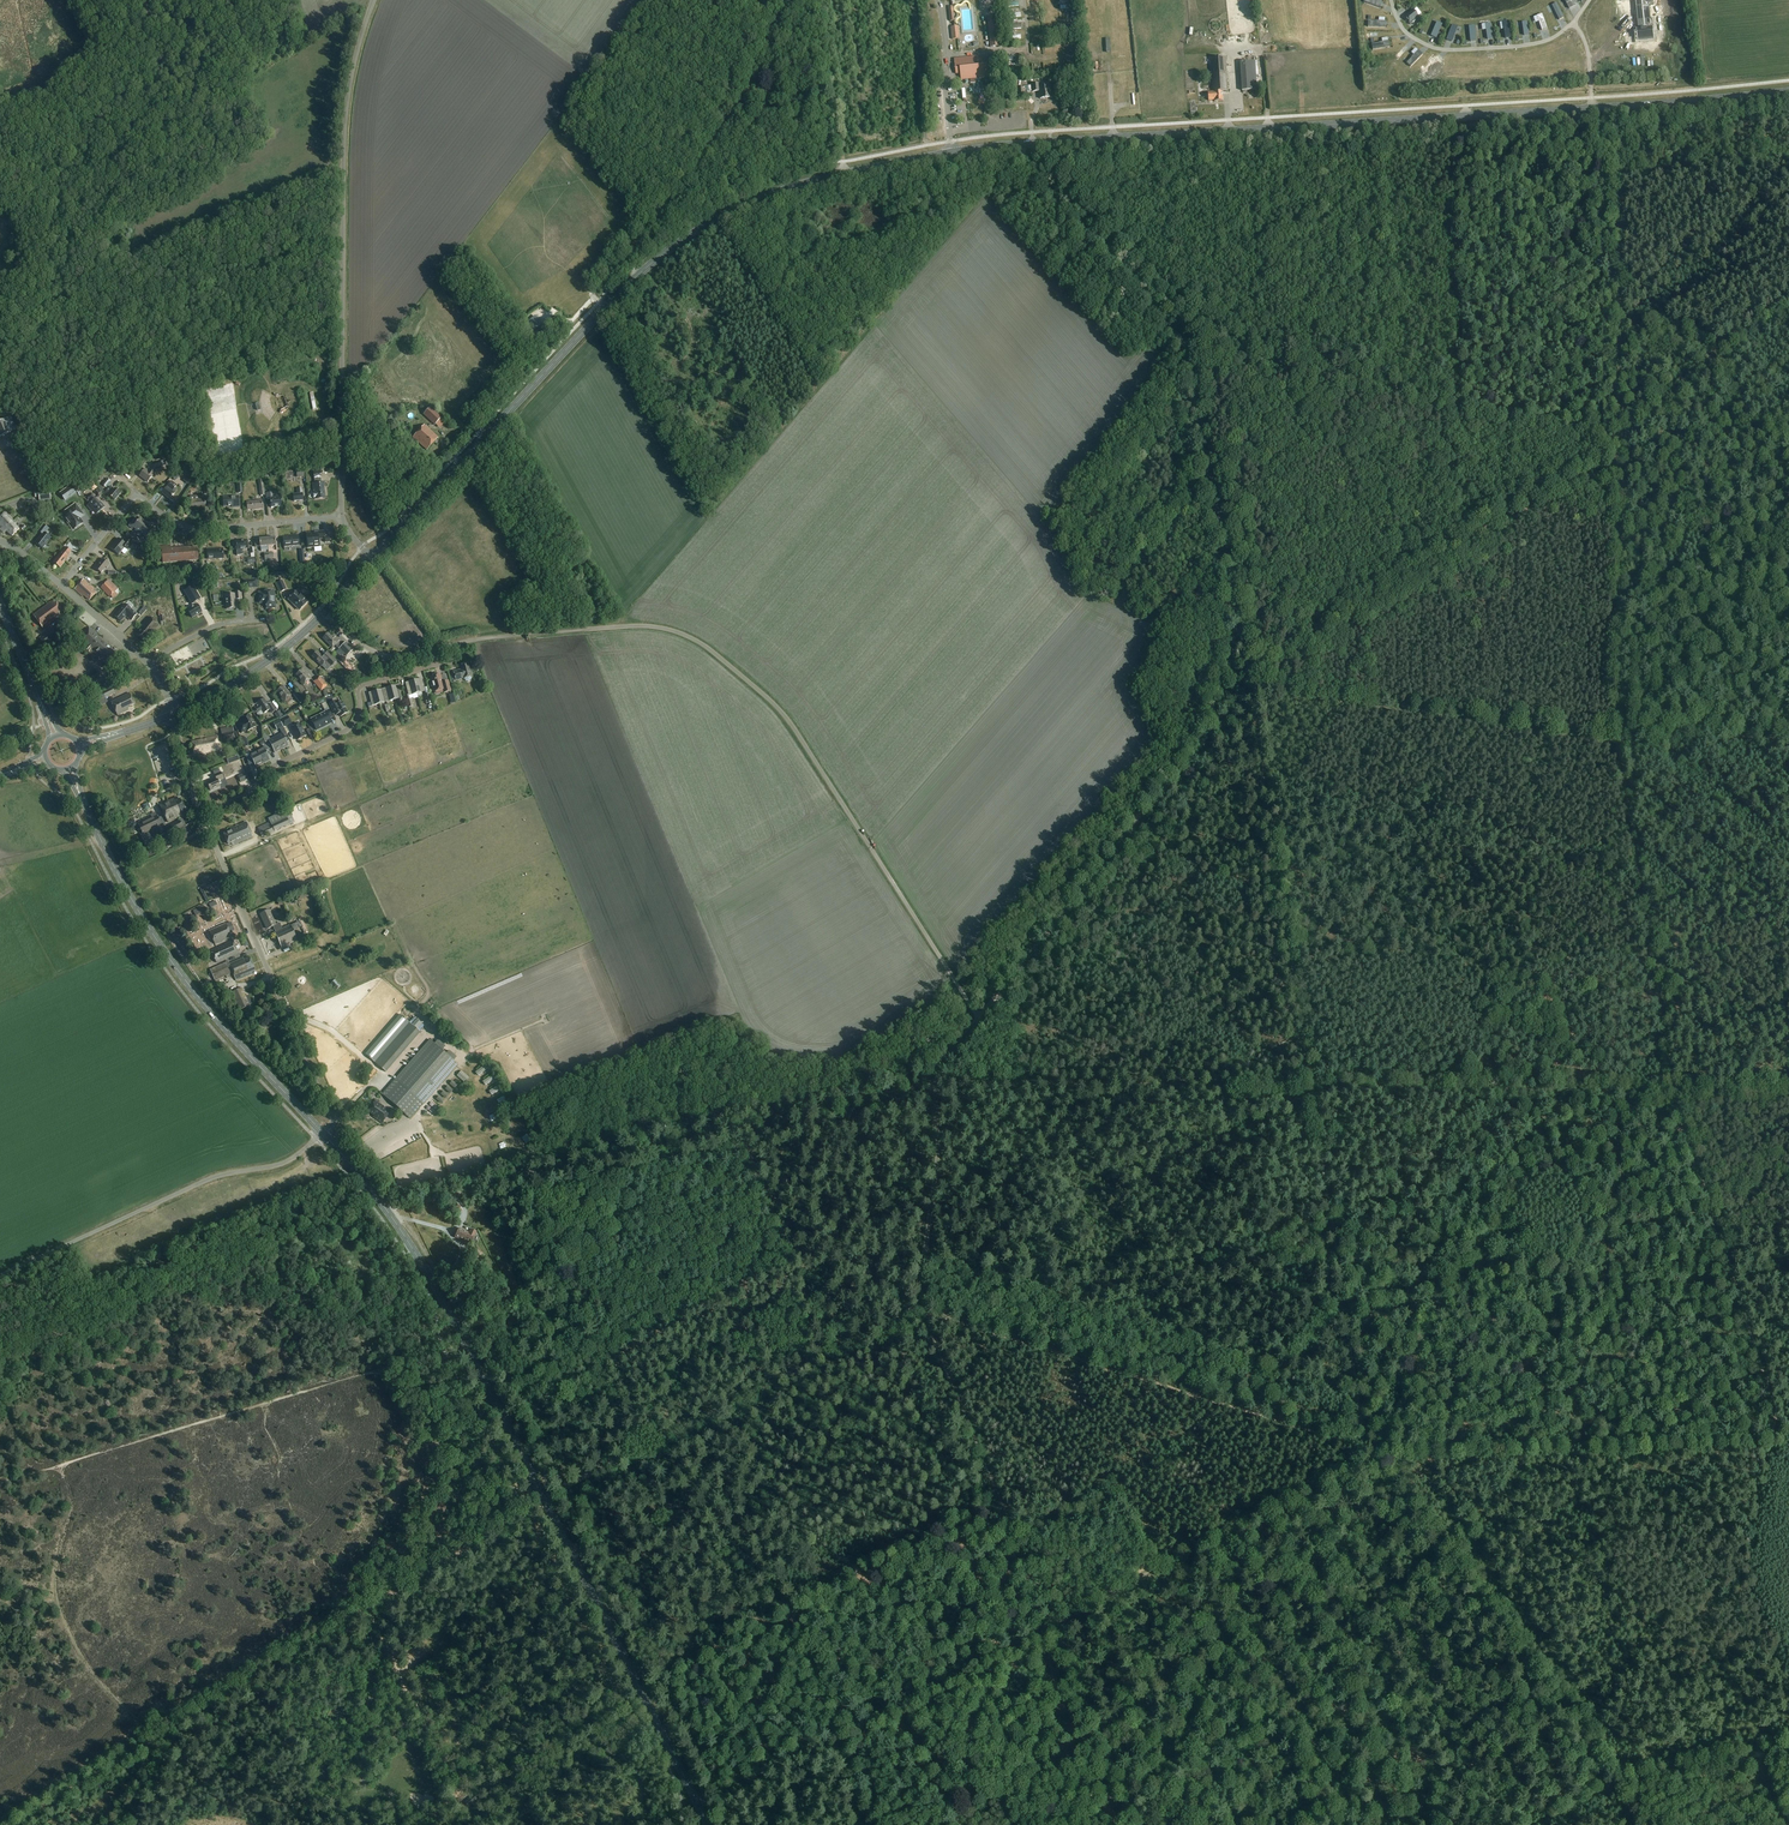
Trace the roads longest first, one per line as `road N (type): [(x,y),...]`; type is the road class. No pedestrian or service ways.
road 1 (primary): [(372,559),(645,268),(766,196),(981,148),(1788,92)]
road 2 (track): [(865,1824),(823,1744),(1364,1449),(1265,784),(1240,701)]
road 3 (track): [(917,1311),(940,1165),(940,1075),(1250,690),(1621,746)]
road 4 (track): [(930,1082),(1788,1093)]
road 5 (unclassified): [(978,1017),(793,727),(696,641),(636,626),(435,650)]
road 6 (track): [(1765,1441),(1777,1416),(1674,1092),(1621,746)]
road 7 (track): [(1184,344),(1609,435),(1788,426)]
road 8 (track): [(1439,1551),(891,1824)]
road 9 (track): [(1017,145),(1184,344),(1250,690)]
road 10 (track): [(1624,166),(1621,746)]
road 11 (track): [(1142,1824),(917,1311)]
road 12 (track): [(731,1824),(482,1330)]
road 13 (track): [(552,1273),(501,1183),(930,1082)]
road 14 (unclassified): [(341,516),(344,134),(374,0)]
road 15 (track): [(482,1330),(444,1350),(0,1483)]
road 16 (track): [(921,1301),(1364,1449)]
road 17 (track): [(1637,1824),(1605,1768),(1364,1449)]
road 18 (primary): [(323,1133),(158,942),(69,769)]
road 19 (track): [(524,1513),(370,1607),(454,1786),(451,1802),(412,1824)]
road 20 (primary): [(544,1500),(424,1268),(323,1133)]
road 21 (track): [(1788,1437),(1364,1449)]
road 22 (track): [(544,1500),(917,1311)]
road 23 (track): [(18,1824),(370,1607)]
road 24 (primary): [(708,1824),(544,1500)]
road 25 (unclassified): [(0,1276),(205,1181),(286,1161),(323,1133)]
road 26 (residential): [(323,1133),(333,1123),(330,1112),(203,814)]
road 27 (track): [(823,1744),(669,1437)]
road 28 (residential): [(203,814),(250,794),(266,771),(350,730),(360,687),(386,681)]
road 29 (residential): [(138,493),(185,527),(341,516)]
road 30 (primary): [(174,714),(265,663),(325,612)]
road 31 (primary): [(56,736),(0,604)]
road 32 (track): [(346,1824),(339,1804),(345,1773),(385,1712)]
road 33 (residential): [(61,586),(138,493)]
road 34 (residential): [(149,665),(215,626),(258,620)]

